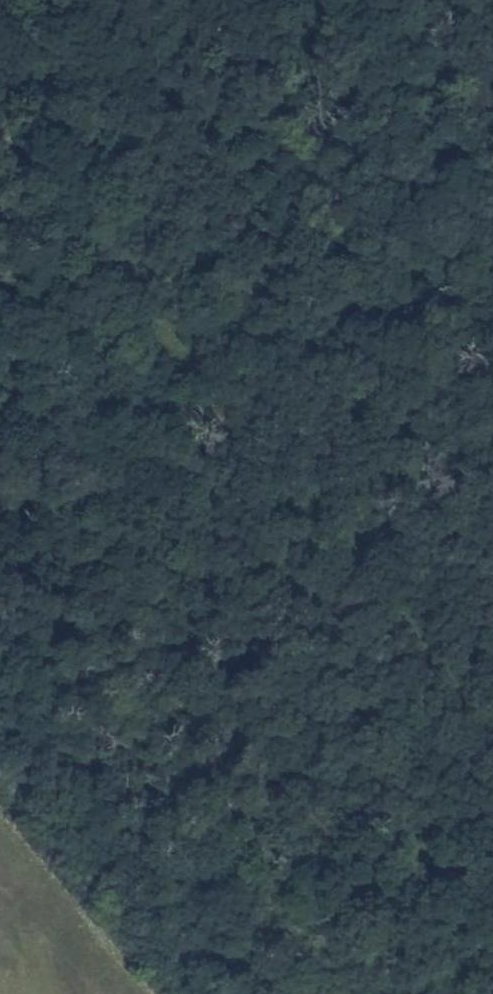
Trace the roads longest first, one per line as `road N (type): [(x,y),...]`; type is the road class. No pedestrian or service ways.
road 1 (track): [(492,693),(0,109)]
road 2 (track): [(492,439),(122,765)]
road 3 (track): [(492,846),(122,765)]

